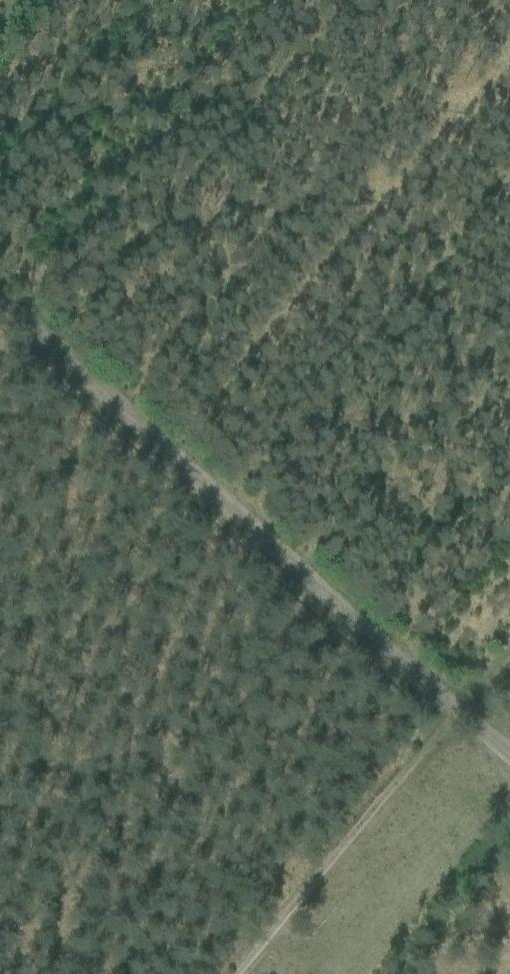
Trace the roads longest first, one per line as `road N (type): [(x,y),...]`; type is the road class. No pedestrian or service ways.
road 1 (track): [(238,973),(449,720)]

